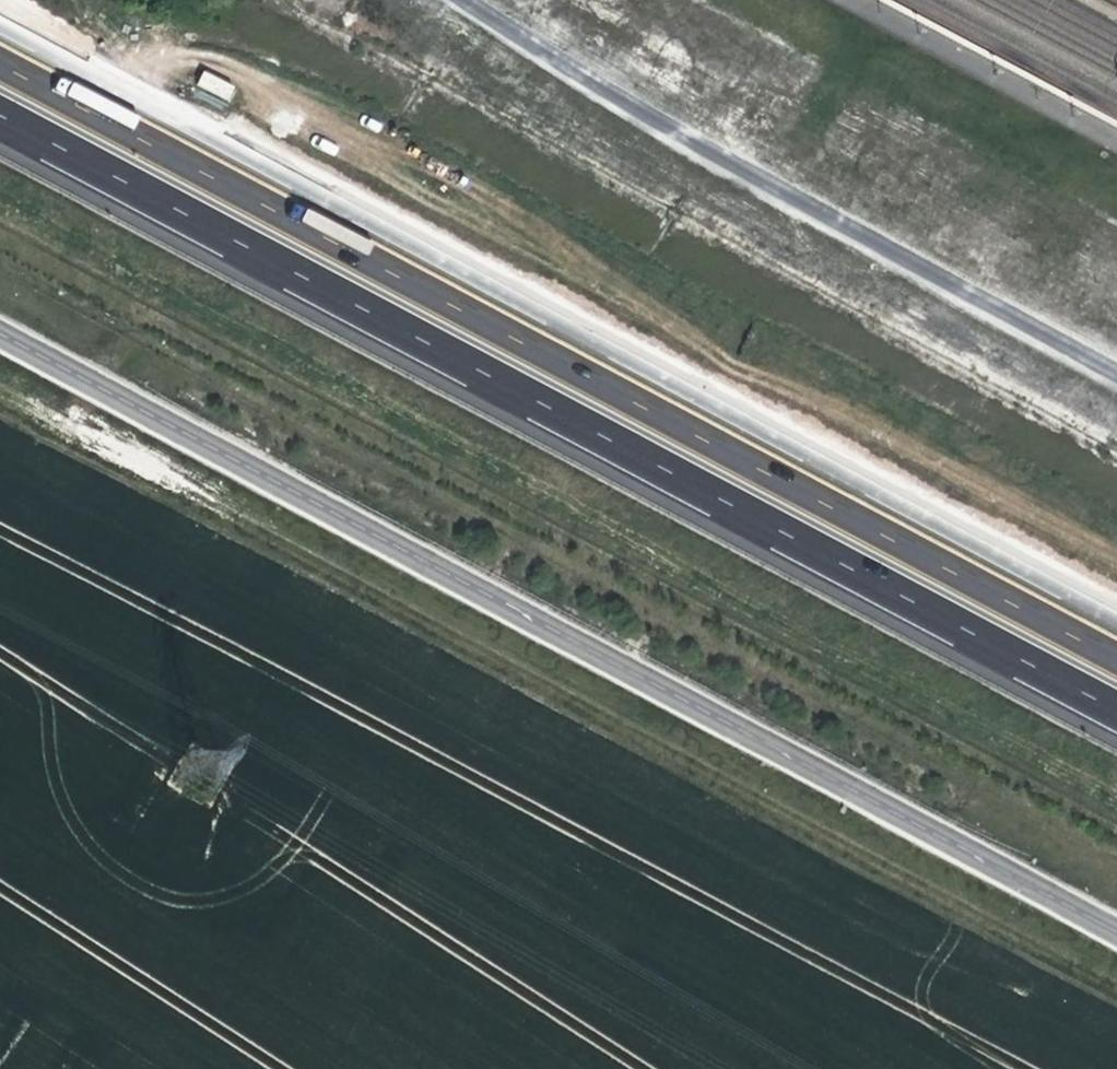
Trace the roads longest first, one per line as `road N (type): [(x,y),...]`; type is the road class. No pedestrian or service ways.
road 1 (tertiary): [(0,333),(1116,930)]
road 2 (track): [(0,380),(1116,976)]
road 3 (motorway): [(1116,650),(0,54)]
road 4 (motorway): [(0,115),(1116,711)]

